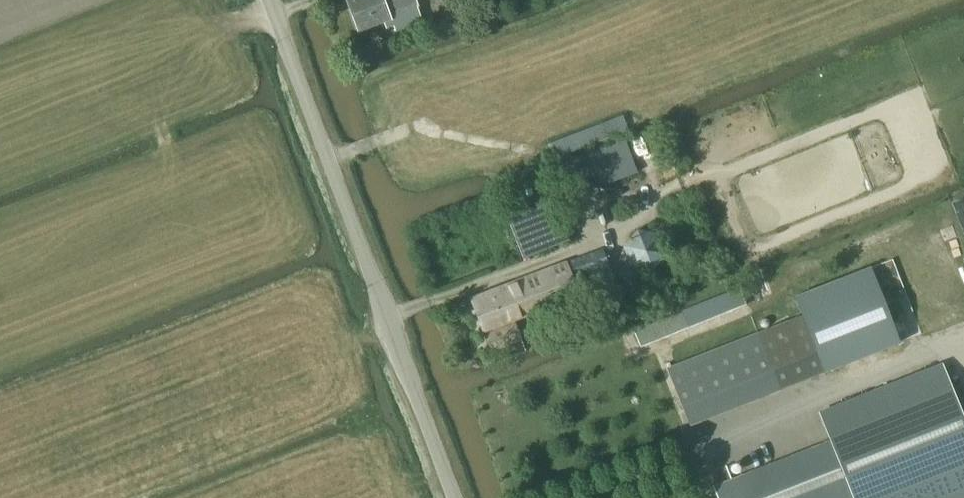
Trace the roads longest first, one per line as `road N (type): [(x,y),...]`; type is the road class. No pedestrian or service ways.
road 1 (unclassified): [(456,497),(270,0)]
road 2 (track): [(330,161),(421,123),(548,156)]

